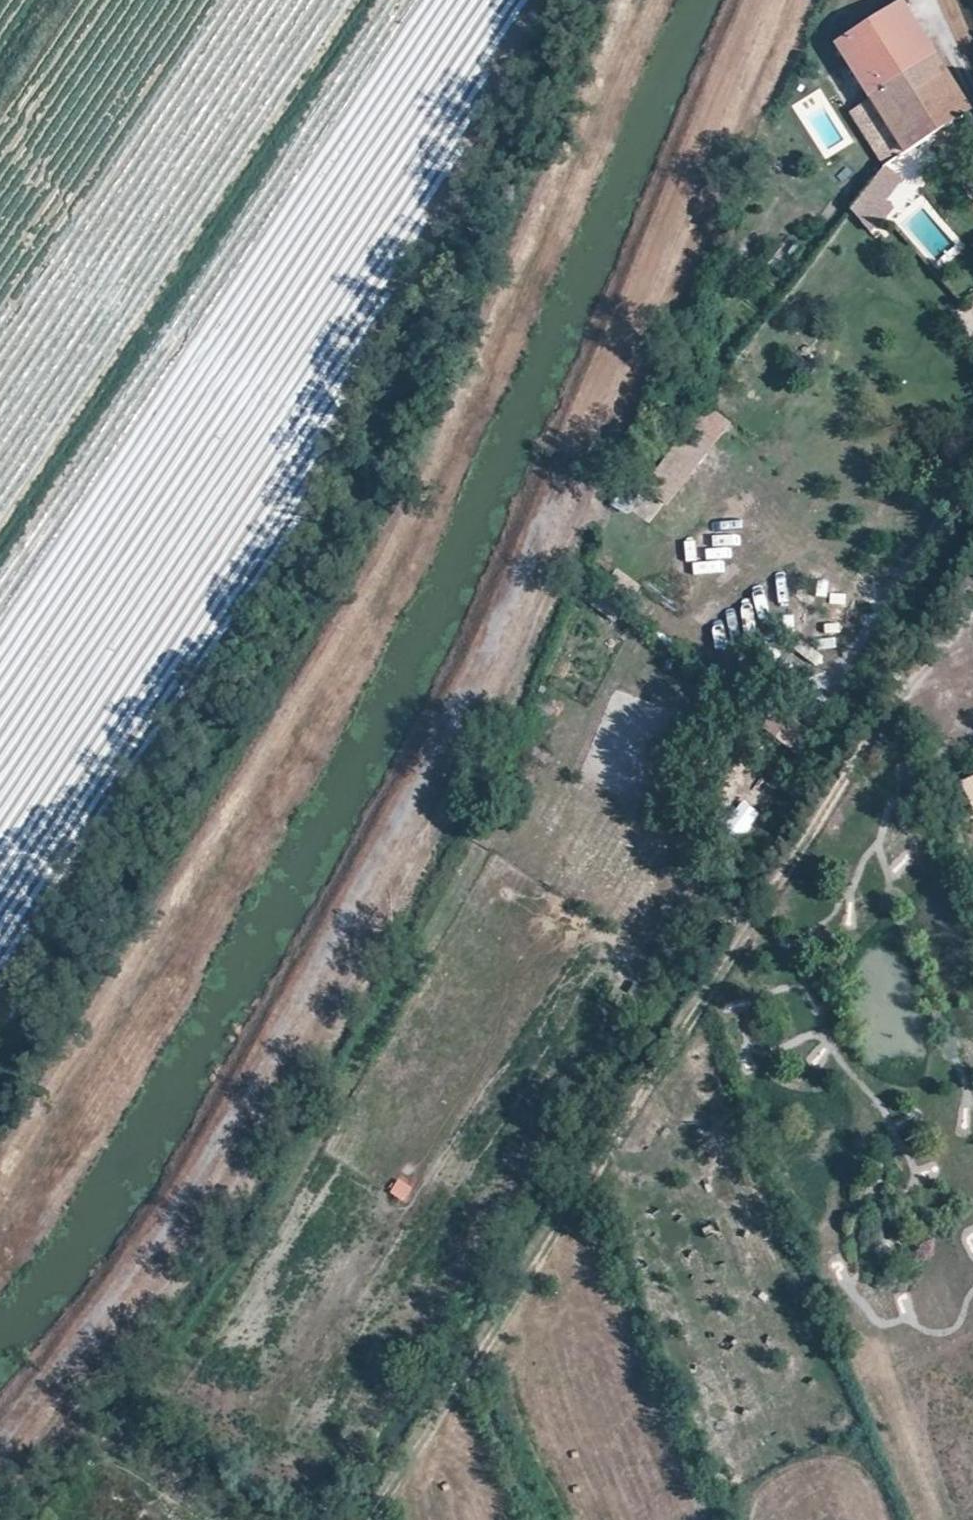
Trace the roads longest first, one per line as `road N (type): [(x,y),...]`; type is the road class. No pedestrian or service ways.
road 1 (track): [(0,1476),(169,1247),(620,408),(766,0)]

